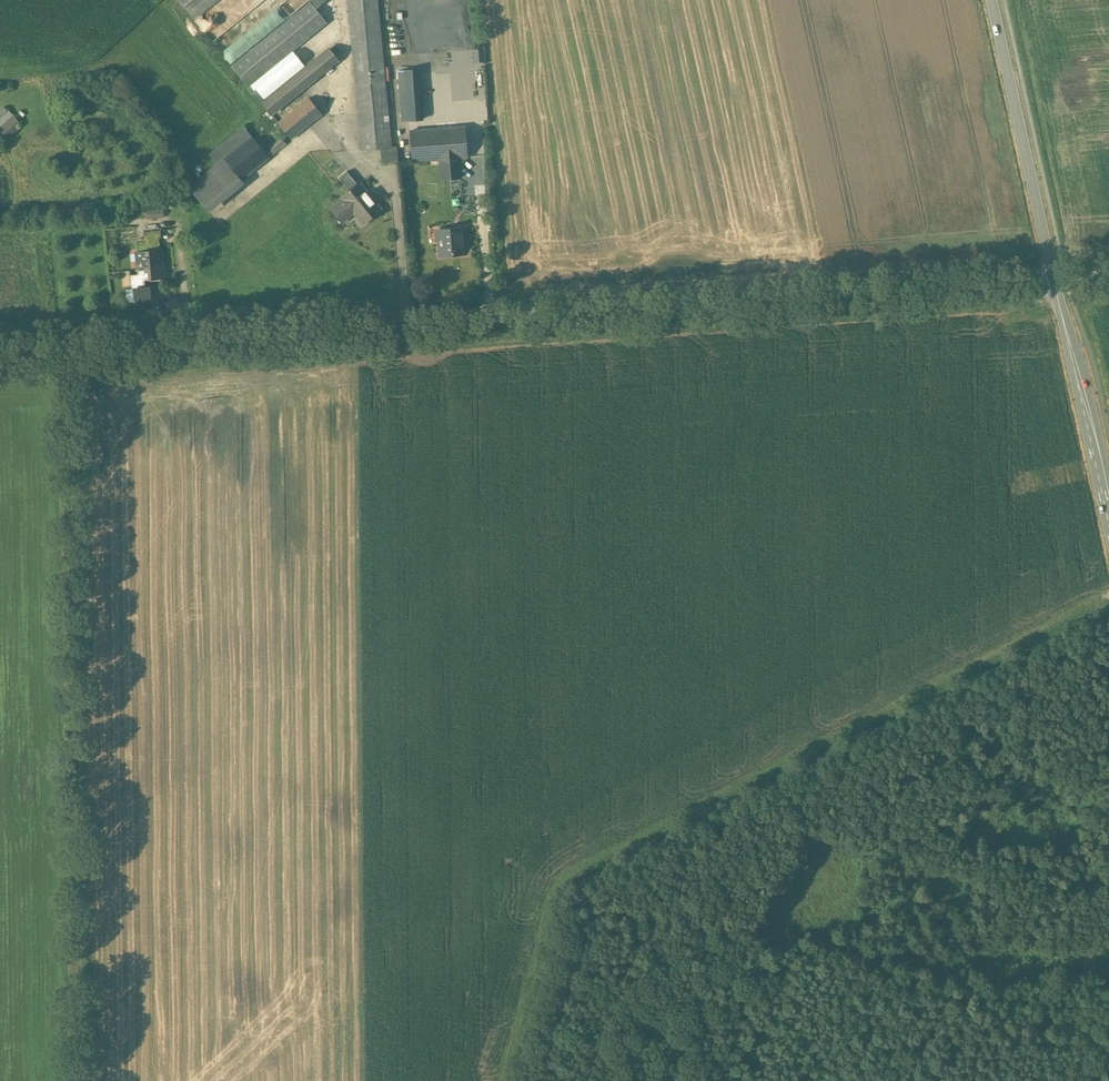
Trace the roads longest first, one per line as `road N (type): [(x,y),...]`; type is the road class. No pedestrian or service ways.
road 1 (residential): [(1053,279),(0,358)]
road 2 (track): [(1108,594),(561,878),(503,1080)]
road 3 (tertiary): [(1053,279),(991,0)]
road 4 (tertiary): [(1108,505),(1053,279)]

